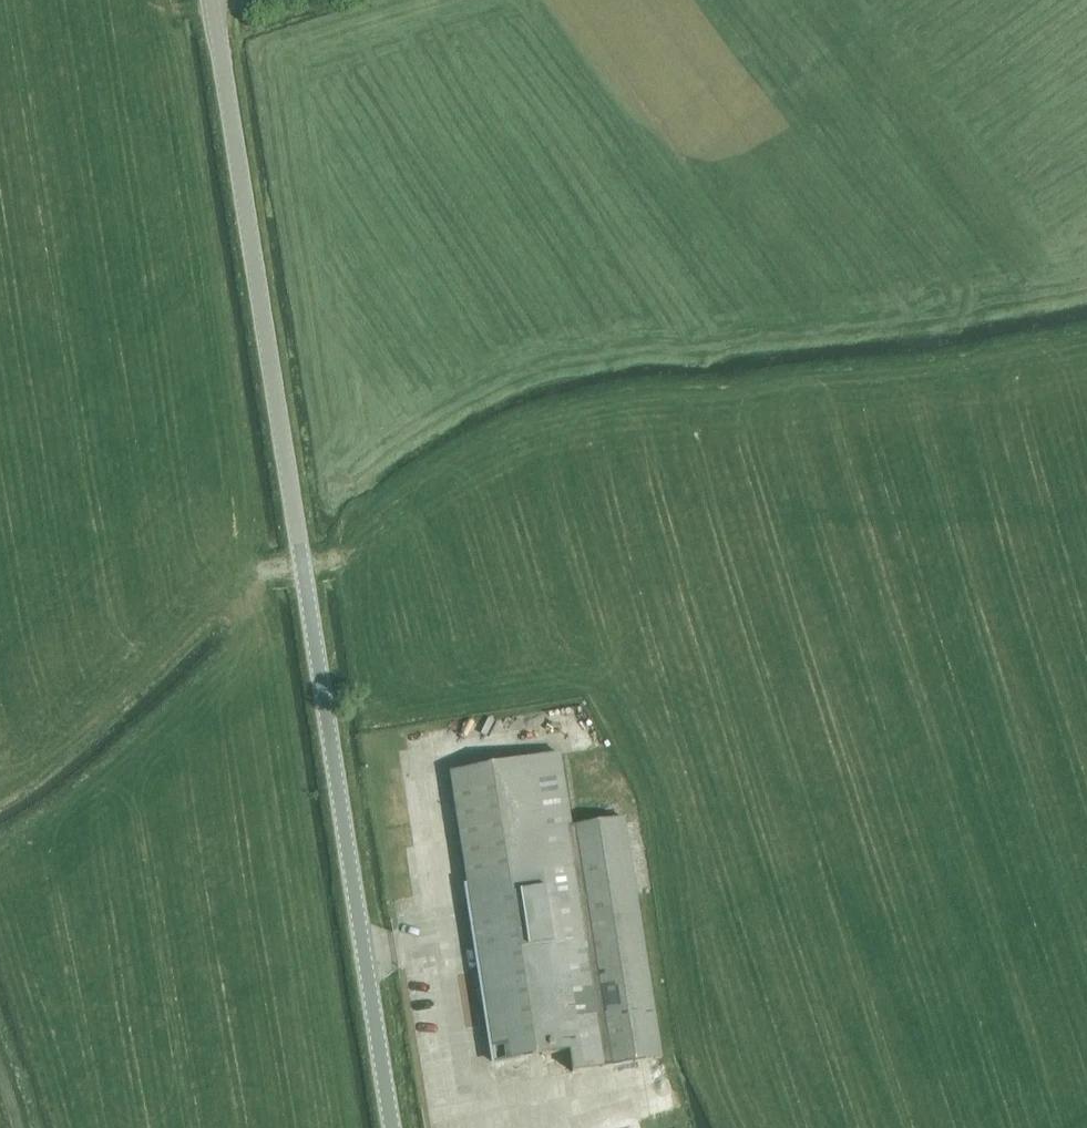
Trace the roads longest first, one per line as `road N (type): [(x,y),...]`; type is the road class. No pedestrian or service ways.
road 1 (unclassified): [(393,1127),(212,0)]

